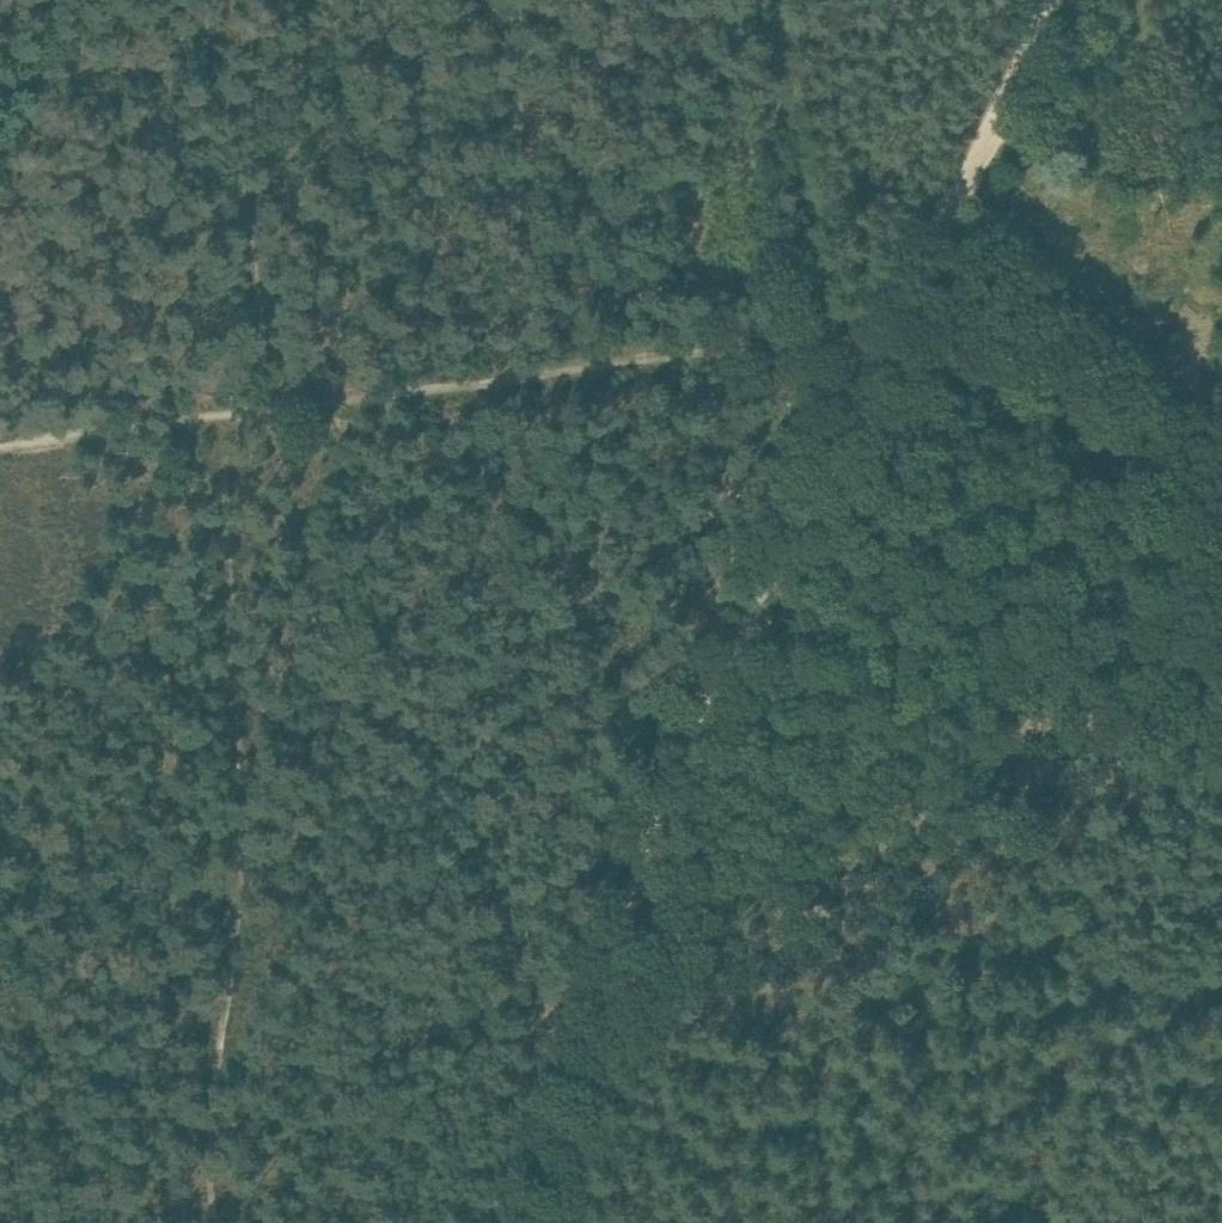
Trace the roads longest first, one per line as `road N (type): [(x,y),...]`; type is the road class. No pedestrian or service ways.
road 1 (track): [(562,1222),(625,915),(677,763),(811,510),(853,417),(871,351),(901,308),(1060,0)]

